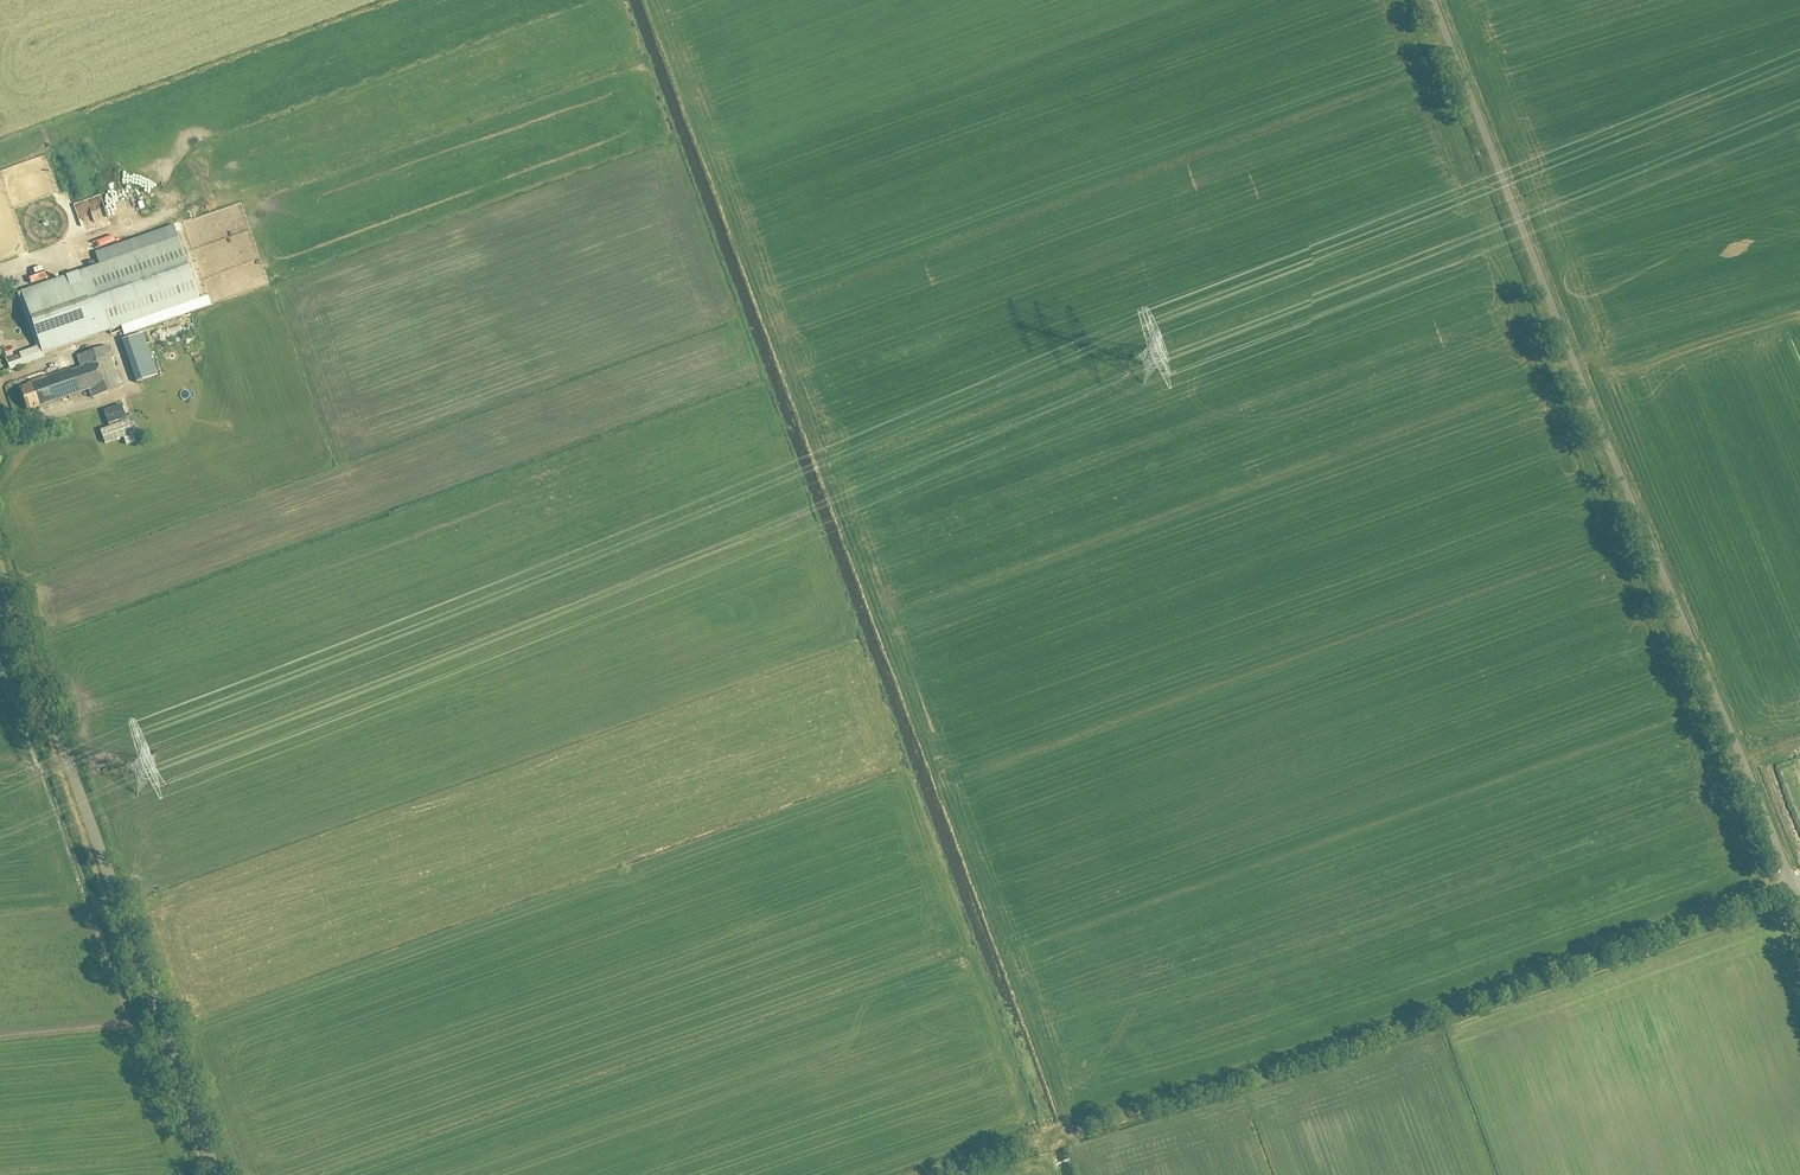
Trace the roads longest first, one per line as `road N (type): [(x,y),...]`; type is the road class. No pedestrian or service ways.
road 1 (unclassified): [(1799,905),(1564,348),(1427,0)]
road 2 (track): [(1791,882),(1419,1019),(933,1174)]
road 3 (unclassified): [(216,1174),(0,573)]

